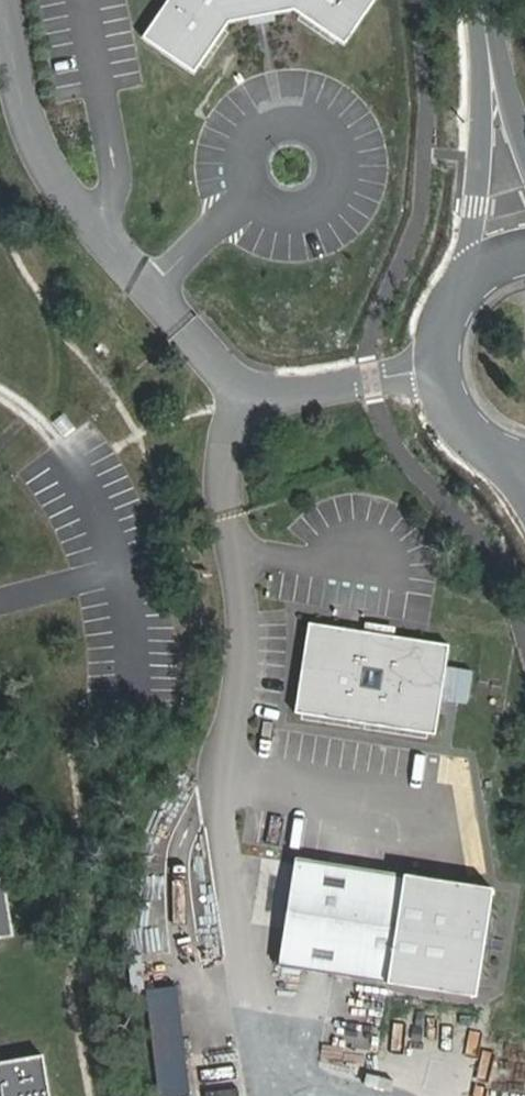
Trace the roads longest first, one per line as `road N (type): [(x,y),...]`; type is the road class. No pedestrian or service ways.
road 1 (residential): [(490,60),(462,300)]
road 2 (residential): [(462,300),(444,357),(448,387),(459,414),(503,455)]

